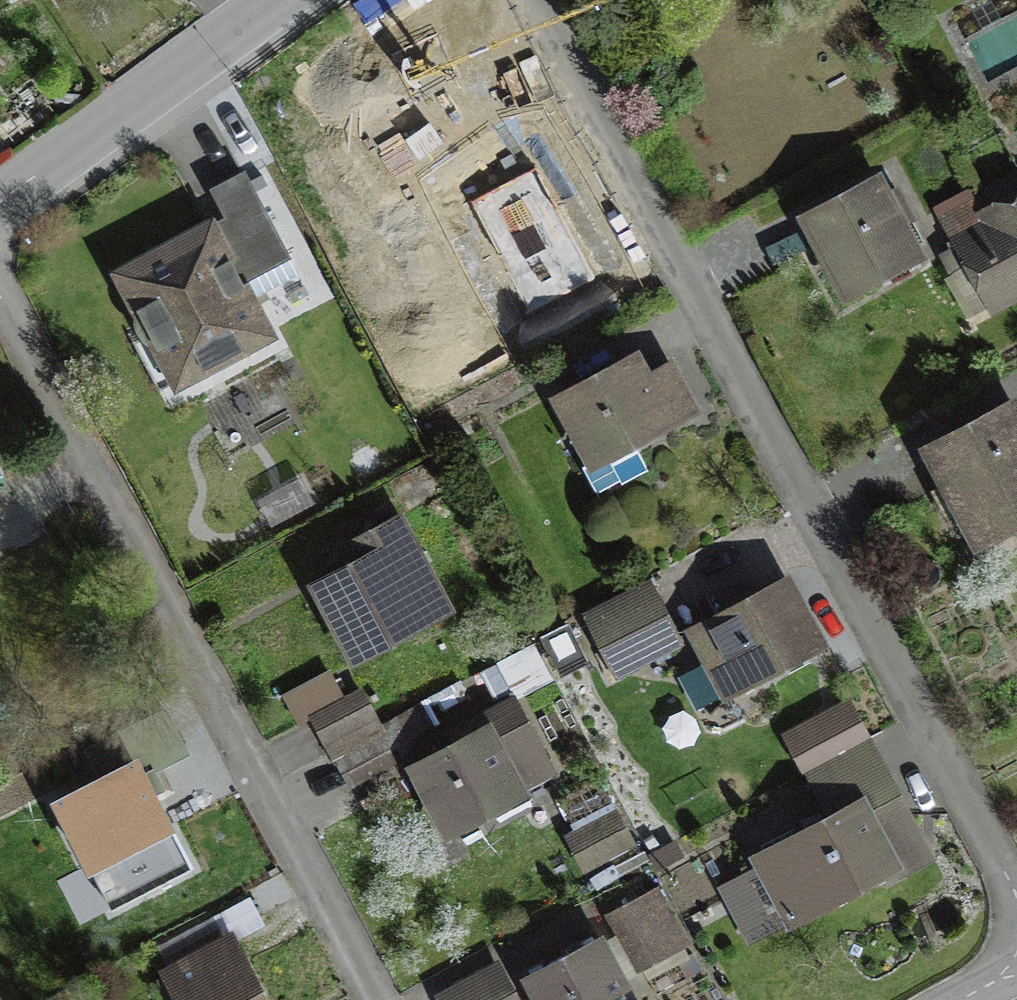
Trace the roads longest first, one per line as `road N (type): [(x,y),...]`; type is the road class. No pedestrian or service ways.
road 1 (residential): [(1016,881),(528,0)]
road 2 (residential): [(373,999),(0,297)]
road 3 (residential): [(0,193),(269,0)]

